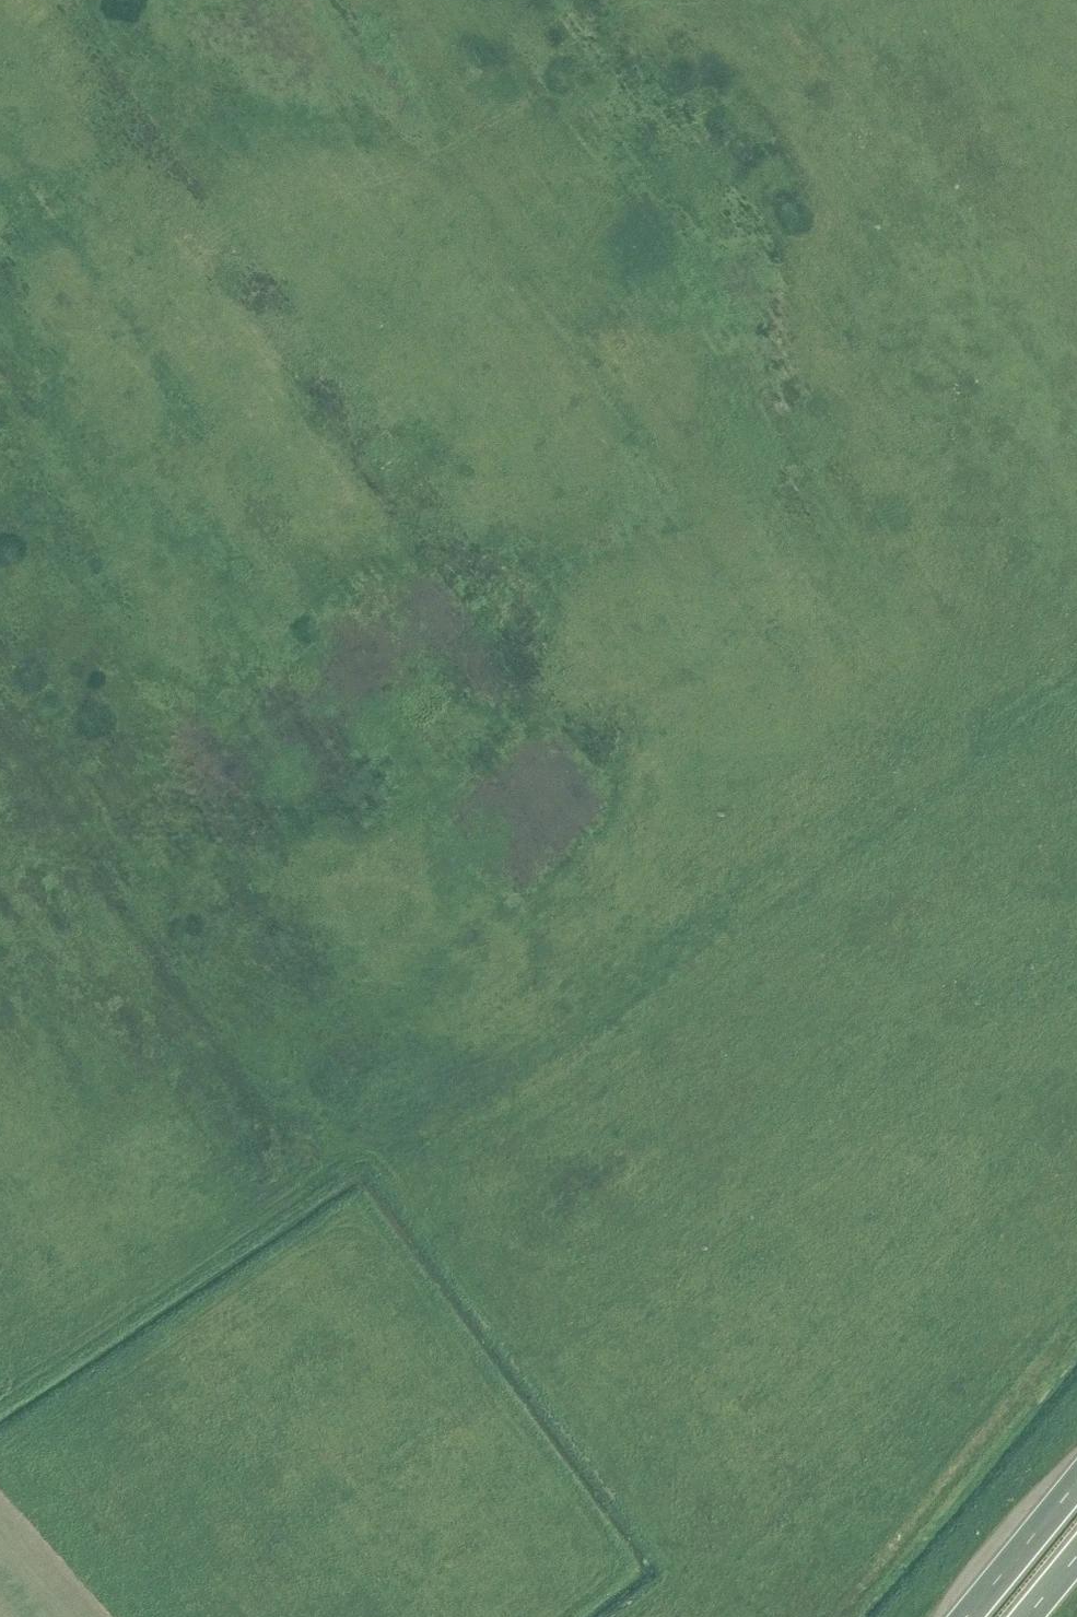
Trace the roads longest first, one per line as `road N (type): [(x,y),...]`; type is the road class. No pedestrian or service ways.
road 1 (trunk): [(1076,1481),(966,1616)]

